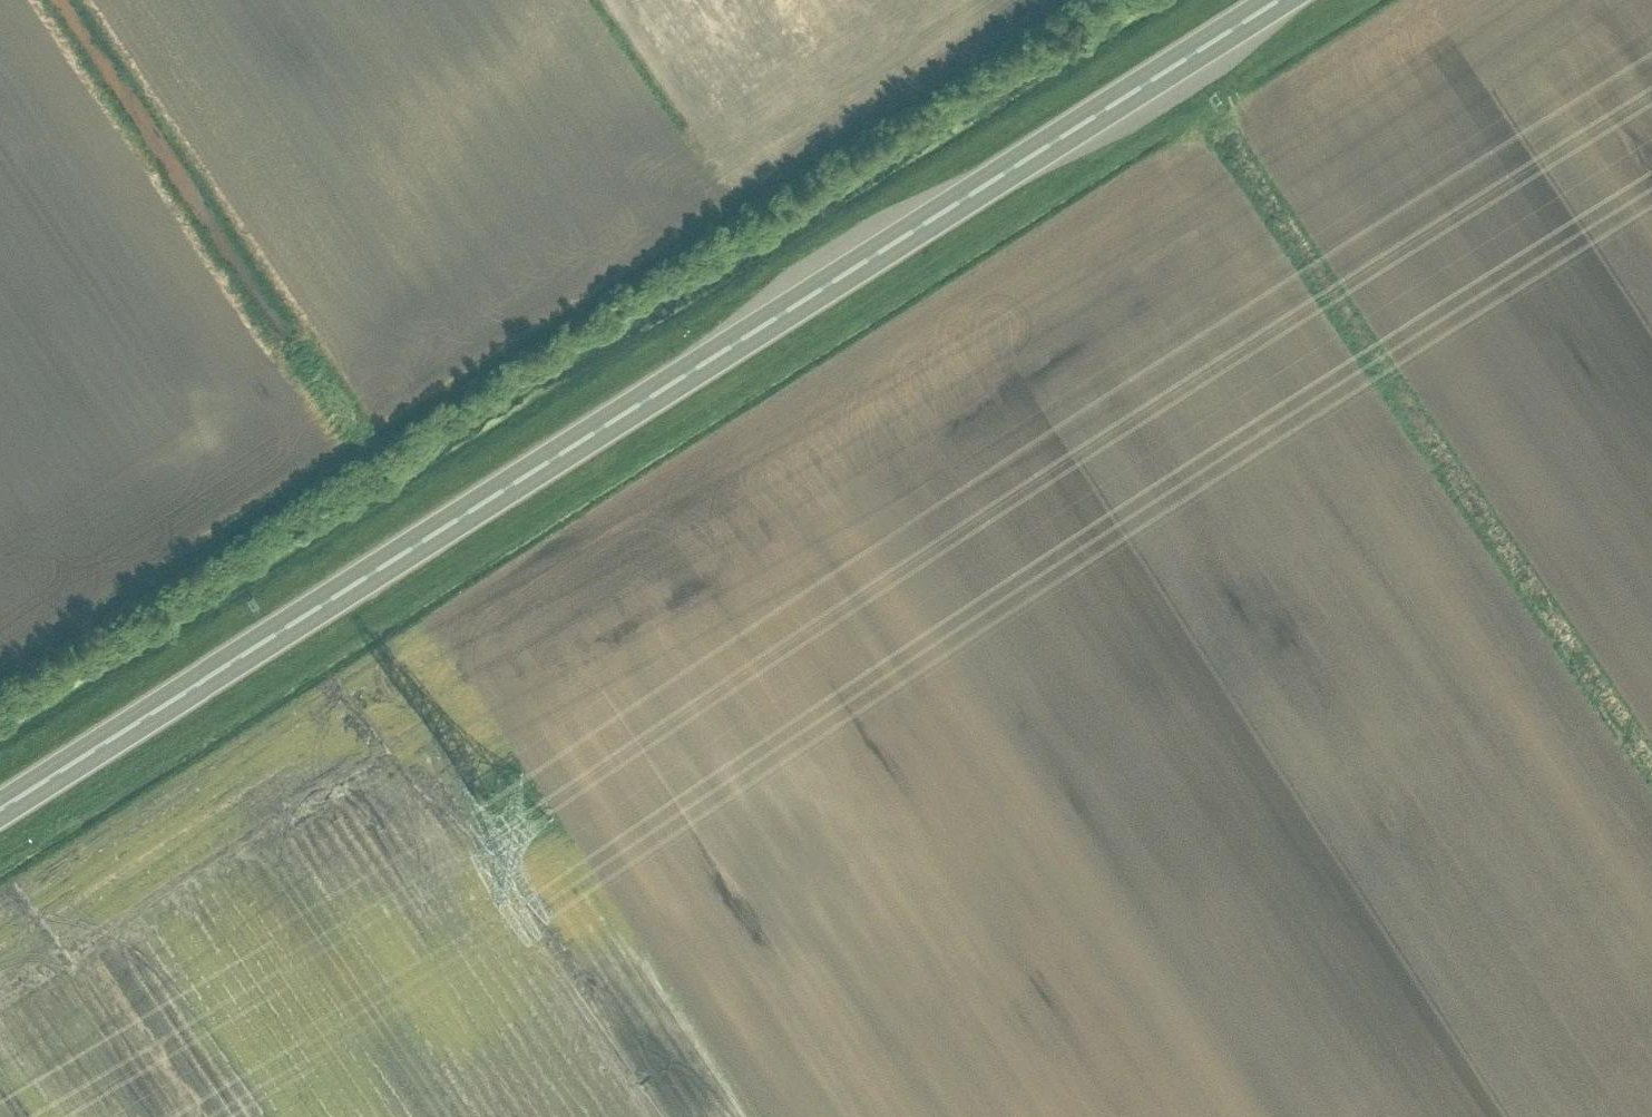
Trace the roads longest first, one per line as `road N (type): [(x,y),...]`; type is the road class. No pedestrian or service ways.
road 1 (trunk): [(0,805),(1271,0)]

